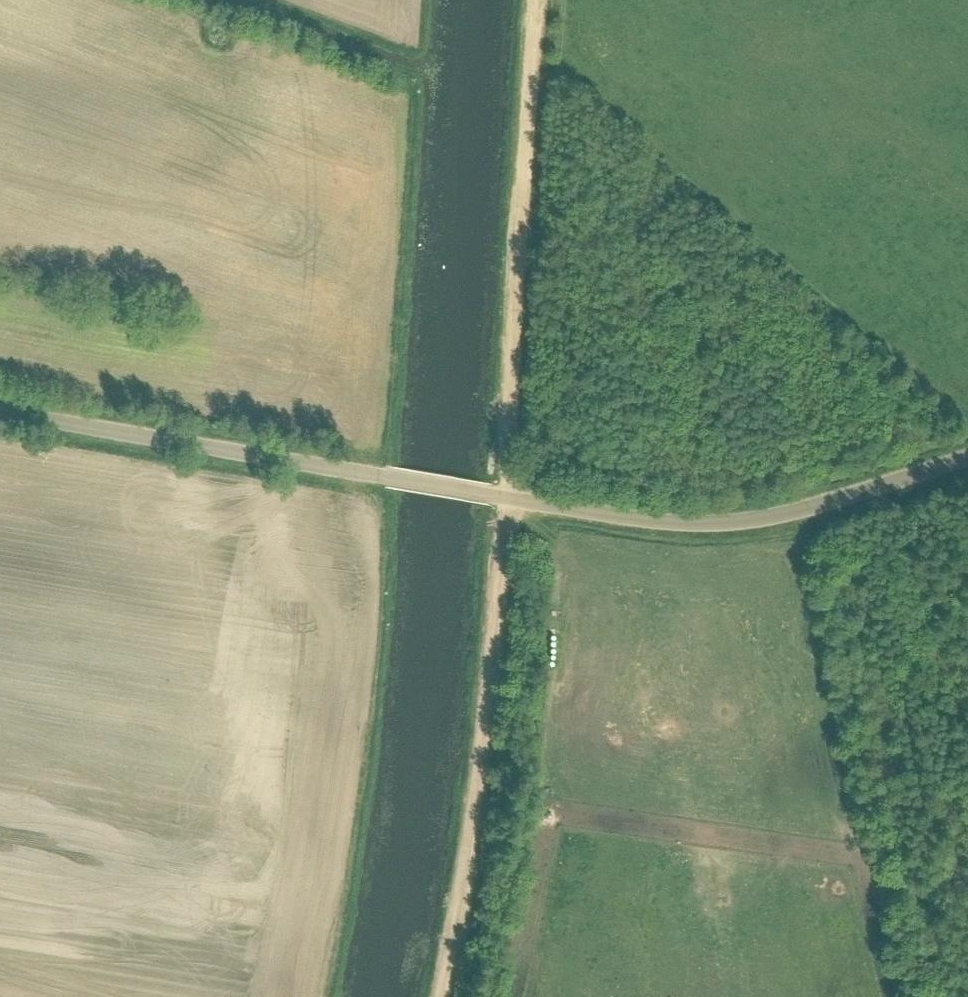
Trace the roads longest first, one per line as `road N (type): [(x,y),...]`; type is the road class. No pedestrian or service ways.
road 1 (track): [(439,996),(464,857),(506,498),(536,0)]
road 2 (unclassified): [(967,456),(769,518),(665,522),(0,411)]

